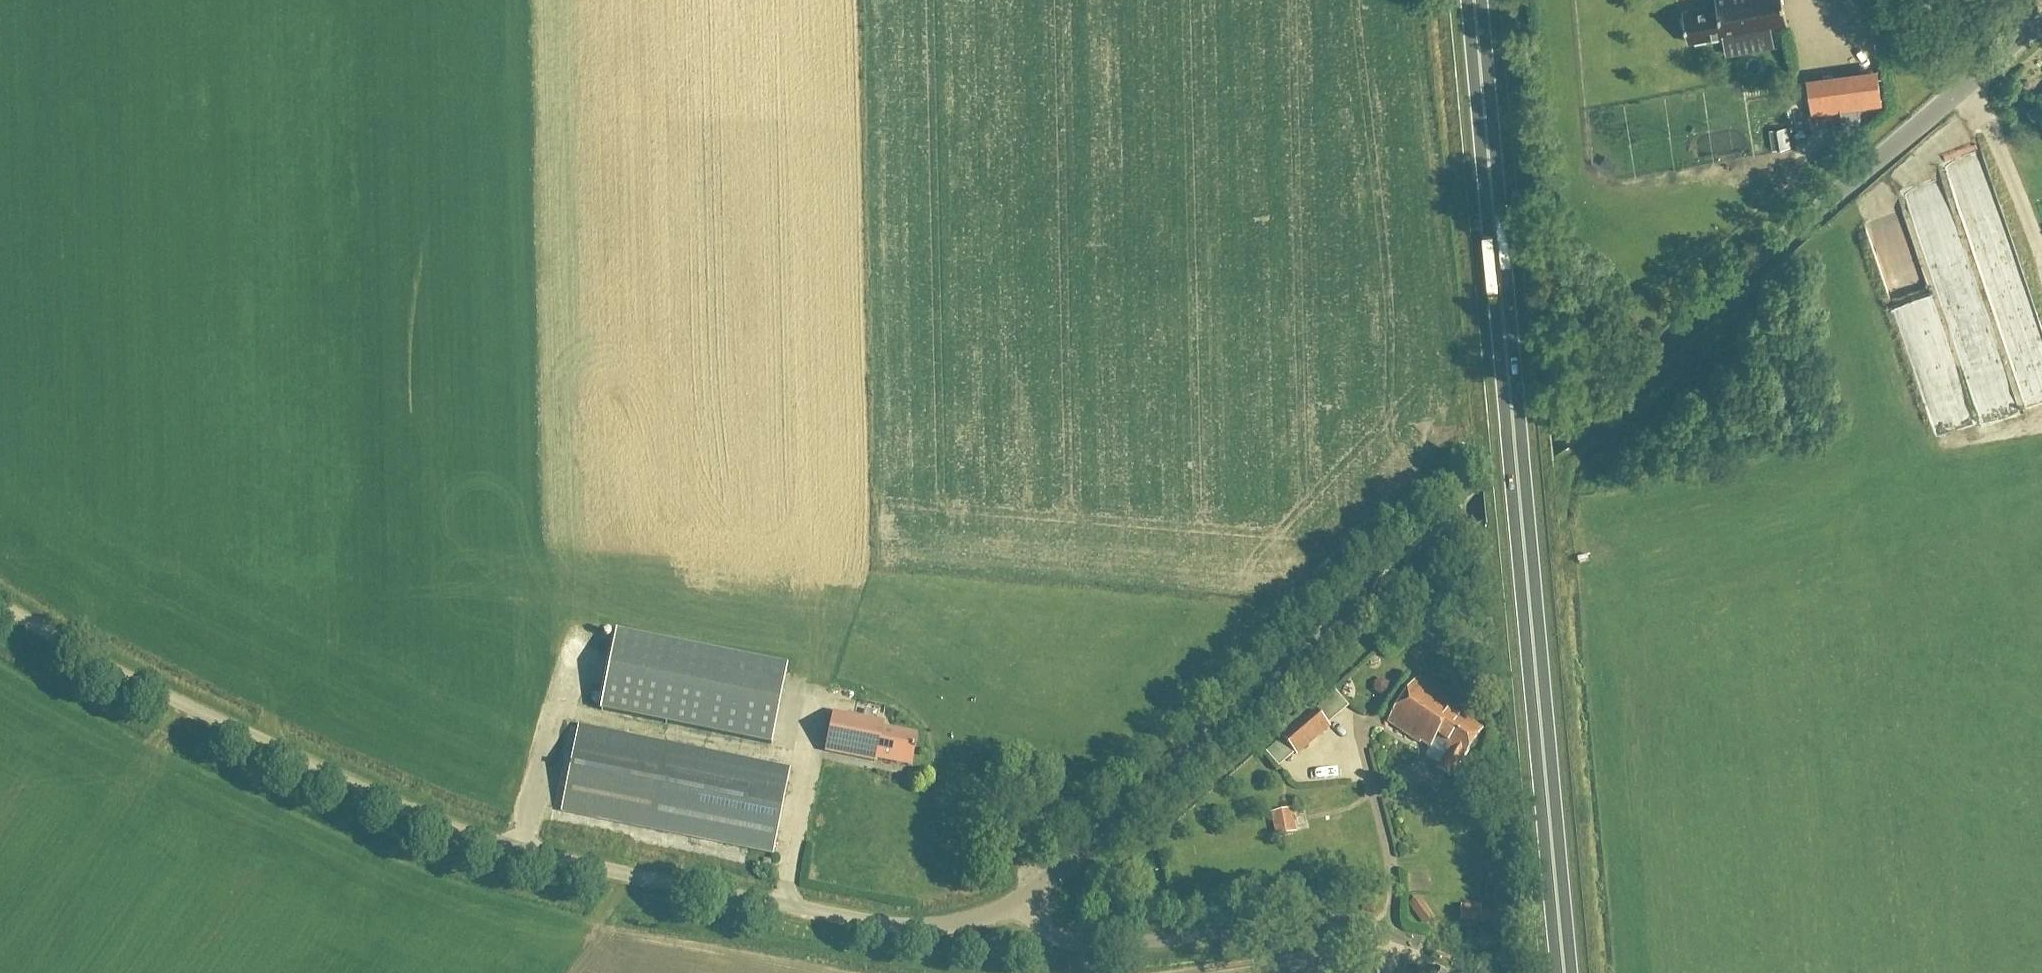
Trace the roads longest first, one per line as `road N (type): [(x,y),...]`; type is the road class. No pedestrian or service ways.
road 1 (unclassified): [(1021,892),(1481,513),(1789,235),(2041,24)]
road 2 (unclassified): [(1021,892),(975,921),(924,929),(522,850),(349,784),(185,706),(0,603)]
road 3 (trunk): [(1571,972),(1474,0)]
road 4 (unclassified): [(1384,944),(1353,922),(1062,942),(1021,892)]

